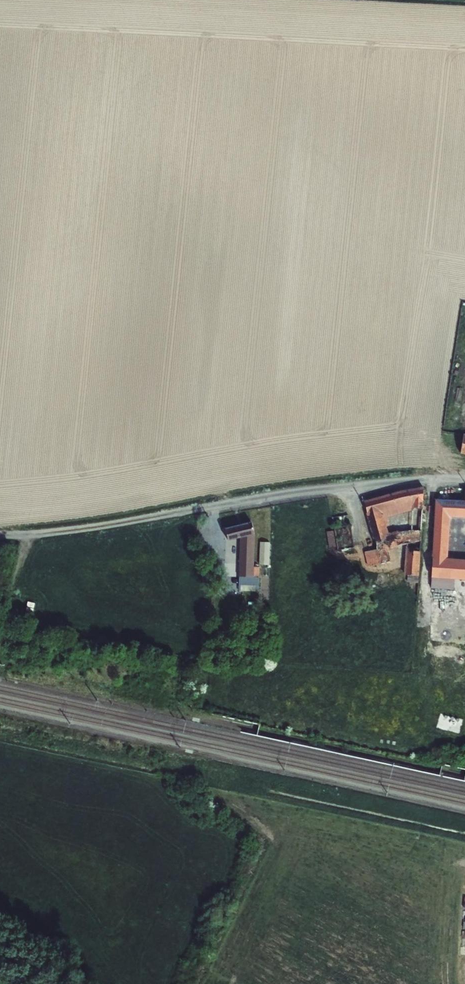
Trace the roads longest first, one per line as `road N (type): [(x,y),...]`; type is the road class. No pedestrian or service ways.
road 1 (unclassified): [(353,478),(118,523),(0,536)]

